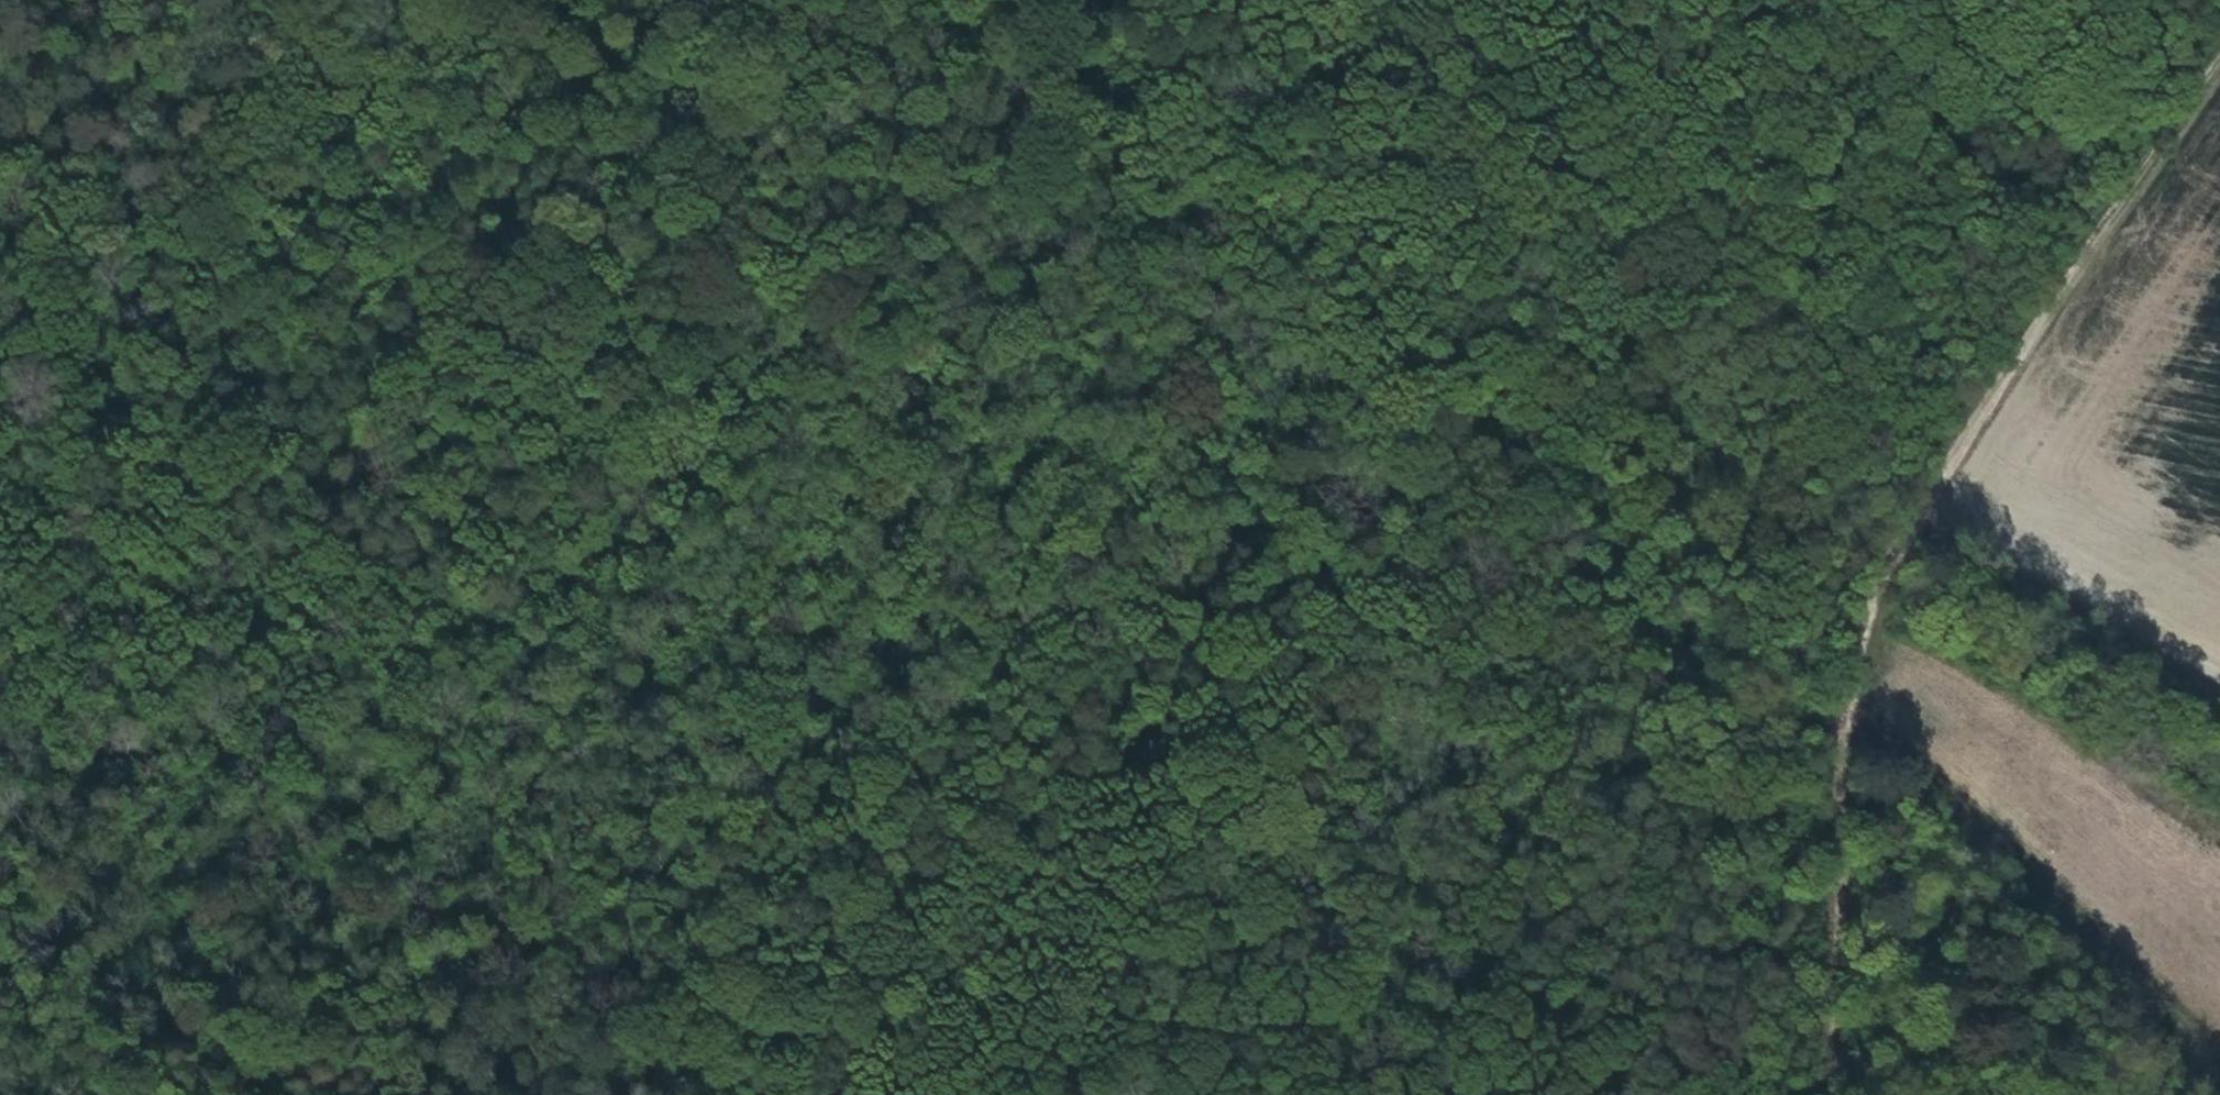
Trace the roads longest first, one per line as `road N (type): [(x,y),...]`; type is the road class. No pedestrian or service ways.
road 1 (track): [(1876,715),(1893,635),(1949,501),(2219,101)]

